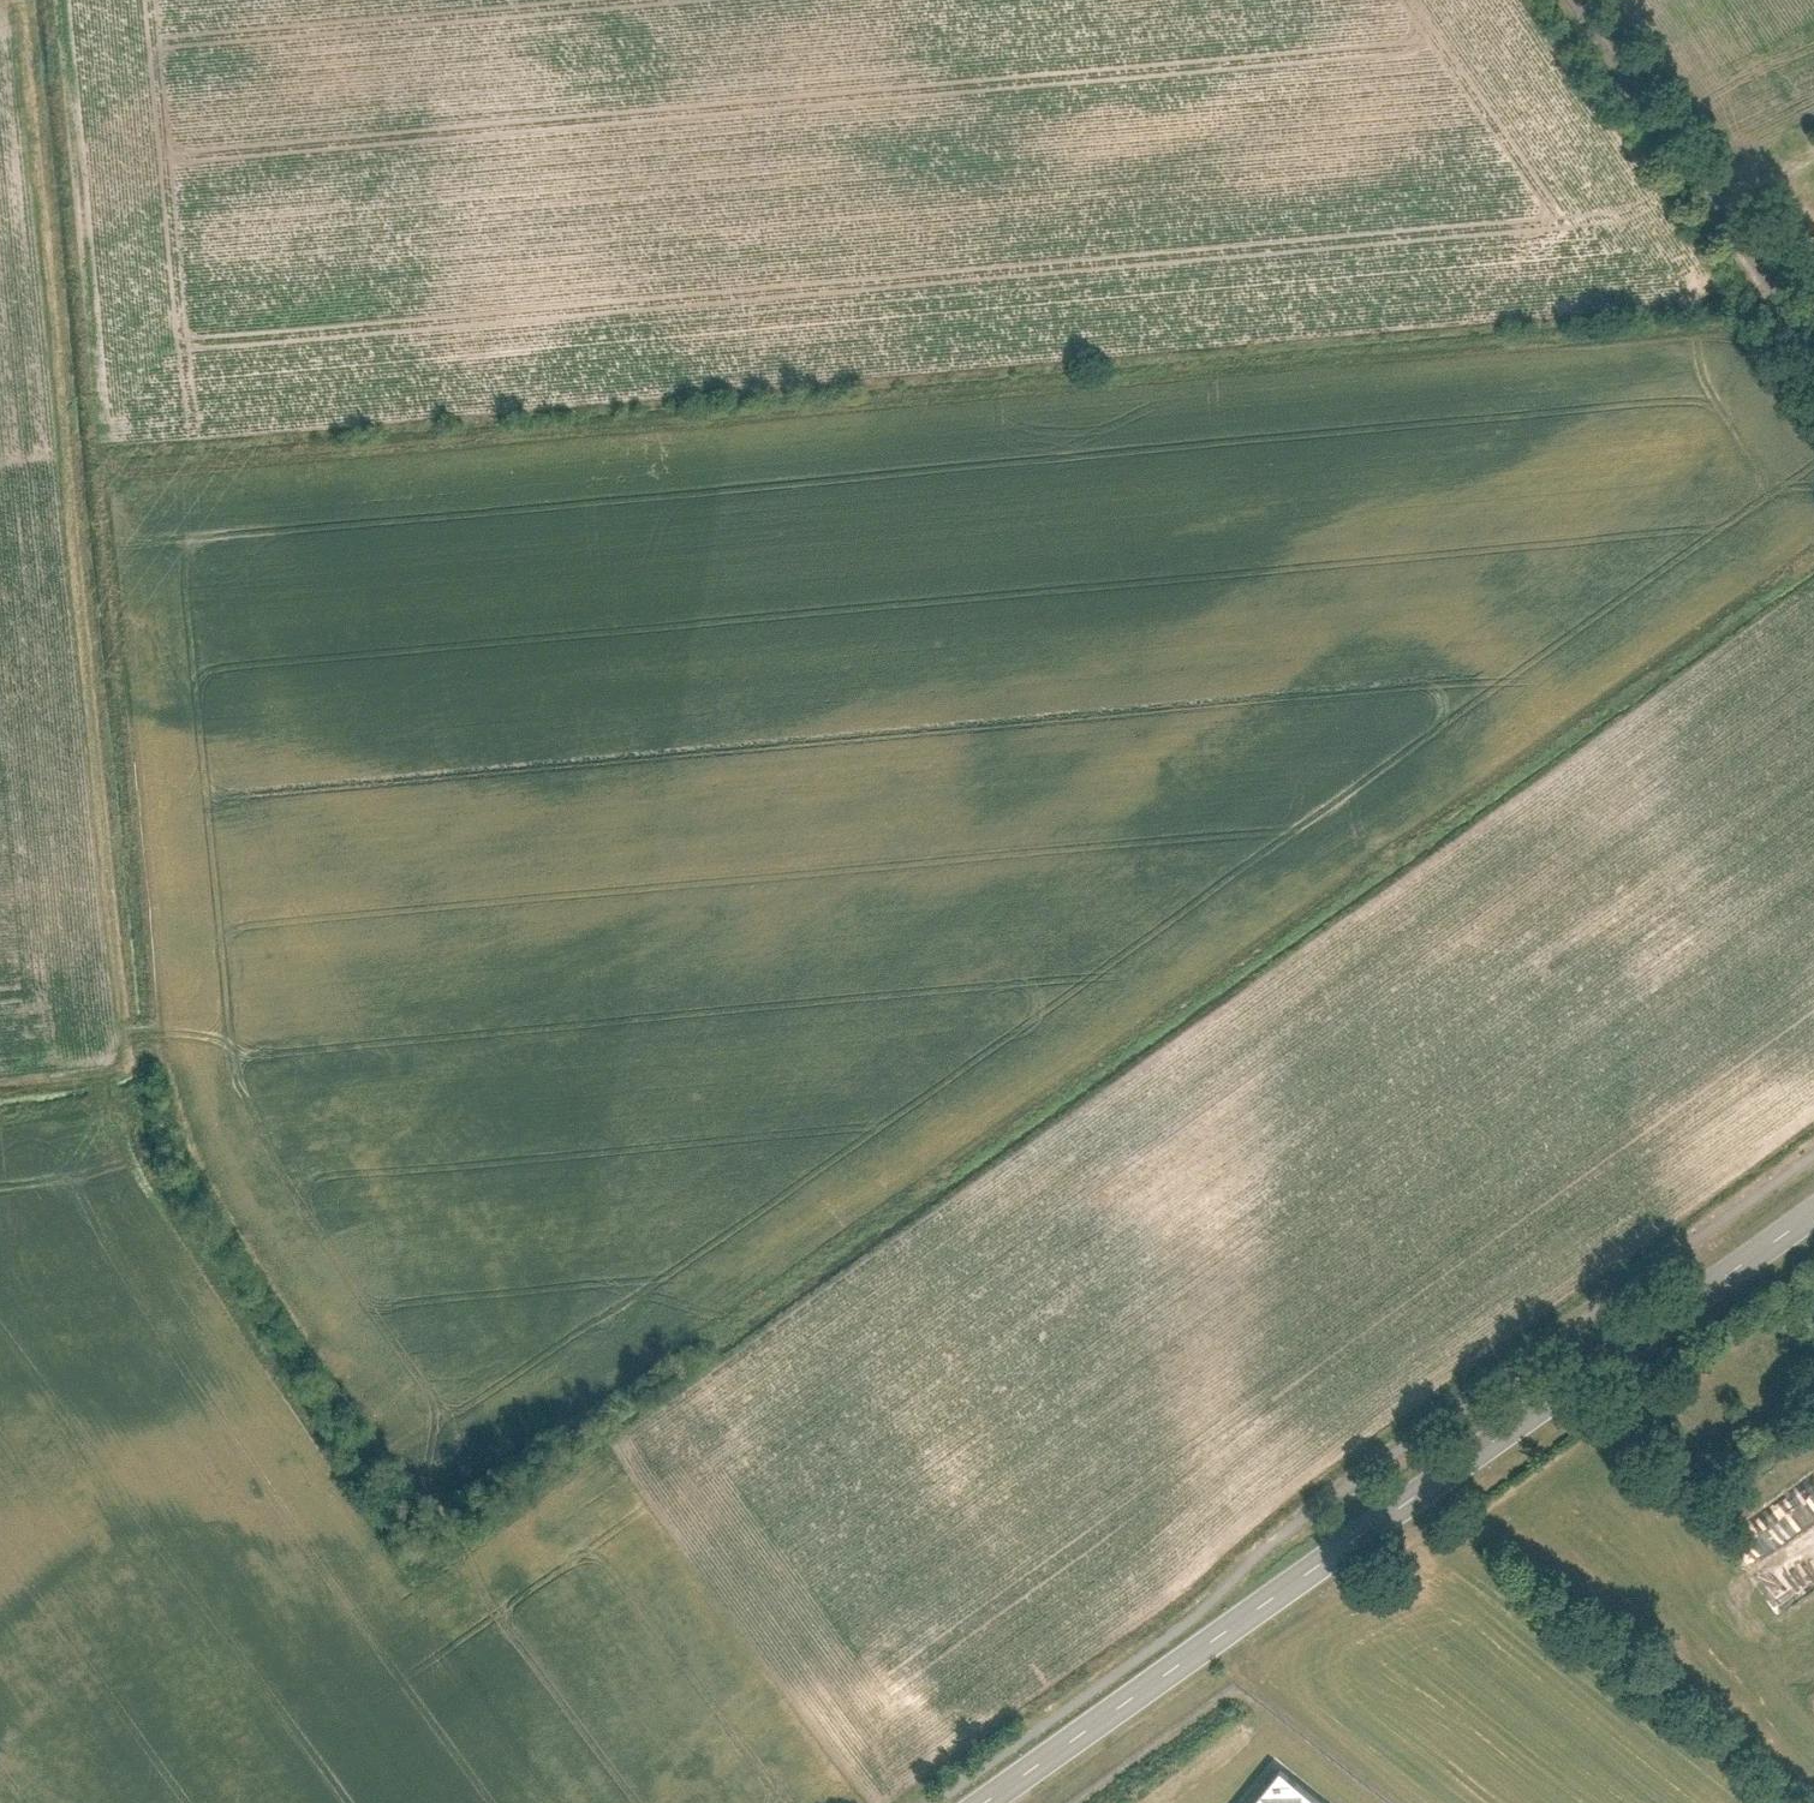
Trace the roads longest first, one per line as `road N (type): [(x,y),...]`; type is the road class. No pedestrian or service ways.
road 1 (secondary): [(982,1802),(1813,1213)]
road 2 (unclassified): [(1813,368),(1561,0)]

